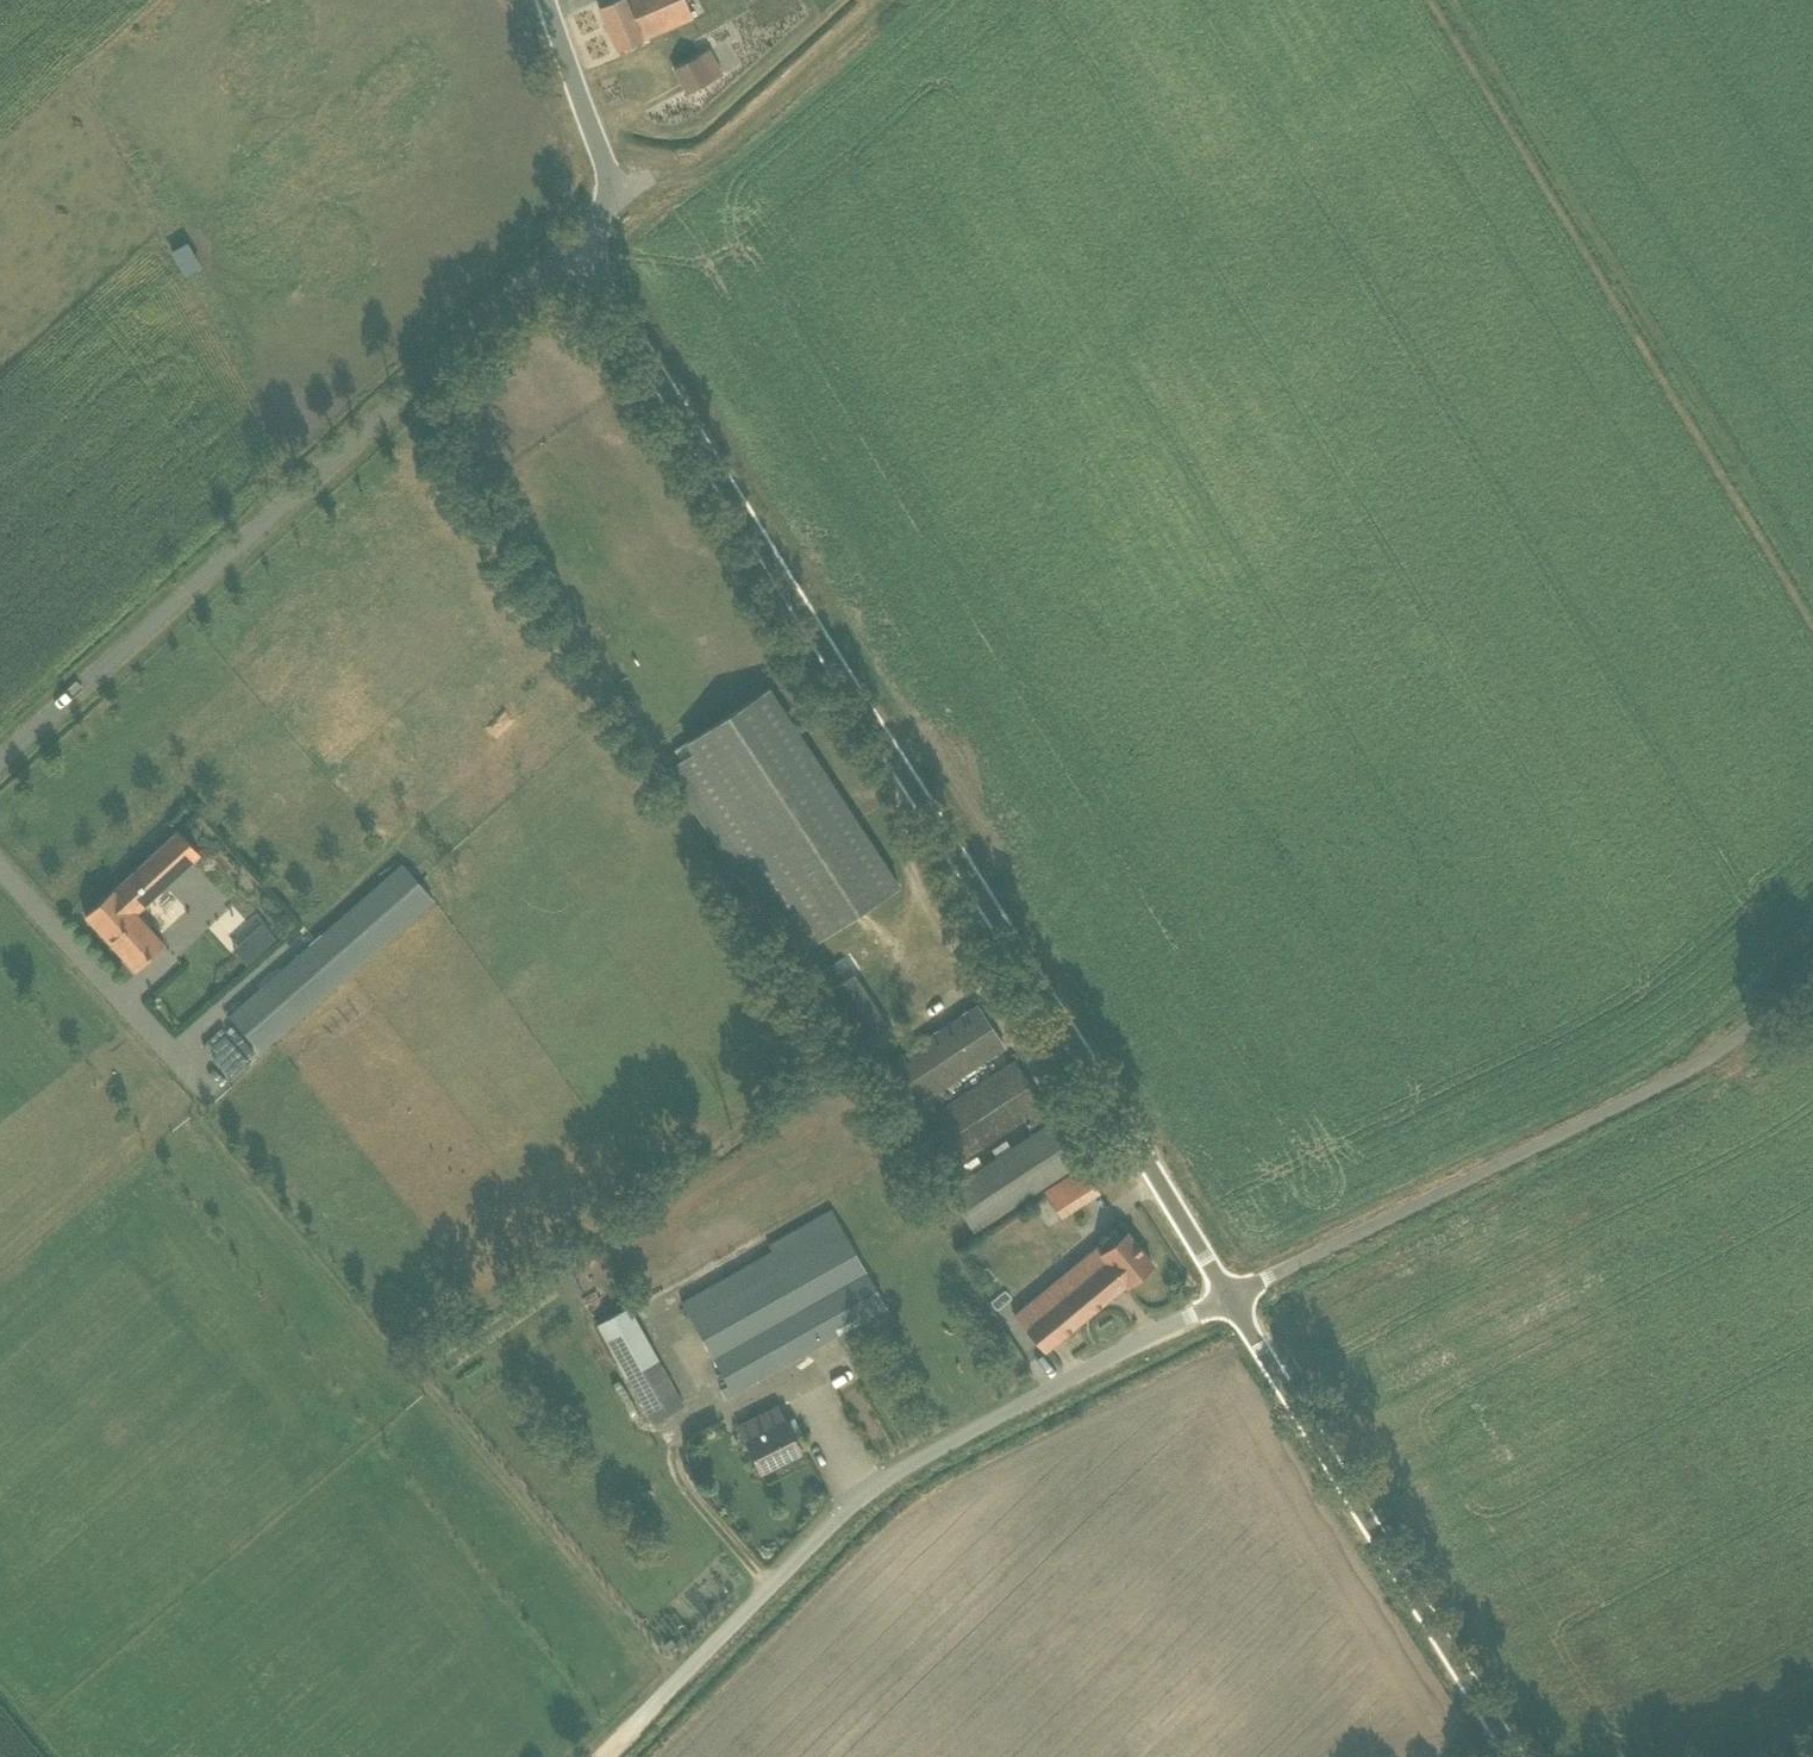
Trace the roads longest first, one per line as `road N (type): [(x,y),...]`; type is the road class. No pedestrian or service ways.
road 1 (unclassified): [(1228,1294),(577,239)]
road 2 (unclassified): [(0,760),(577,239)]
road 3 (unclassified): [(1228,1294),(905,1465),(848,1509),(640,1725)]
road 4 (unclassified): [(1520,1756),(1228,1294)]
road 5 (unclassified): [(577,239),(617,201),(550,0)]

